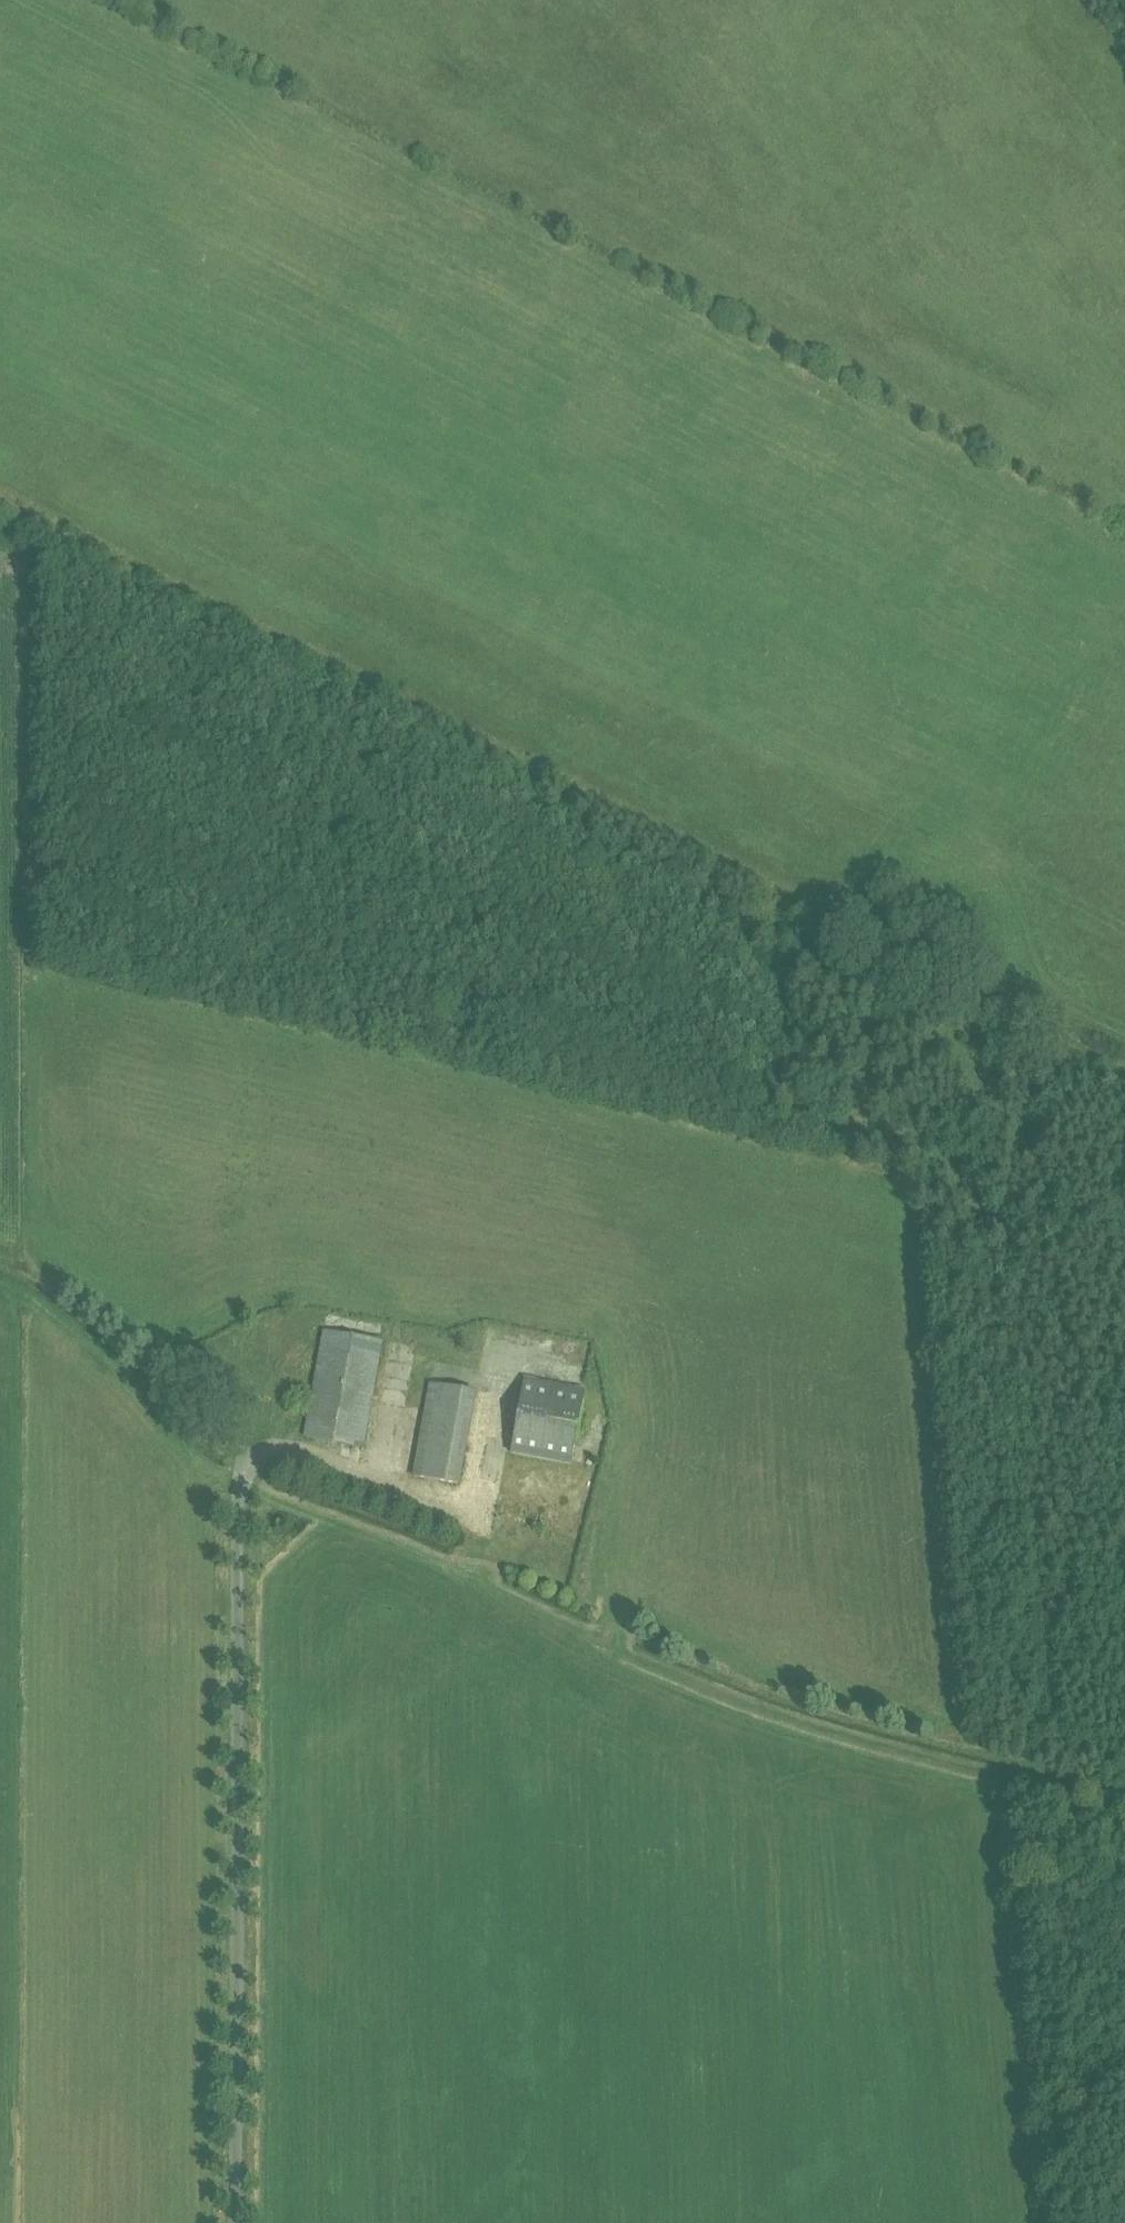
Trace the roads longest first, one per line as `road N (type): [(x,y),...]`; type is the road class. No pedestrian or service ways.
road 1 (track): [(0,508),(1124,1067)]

